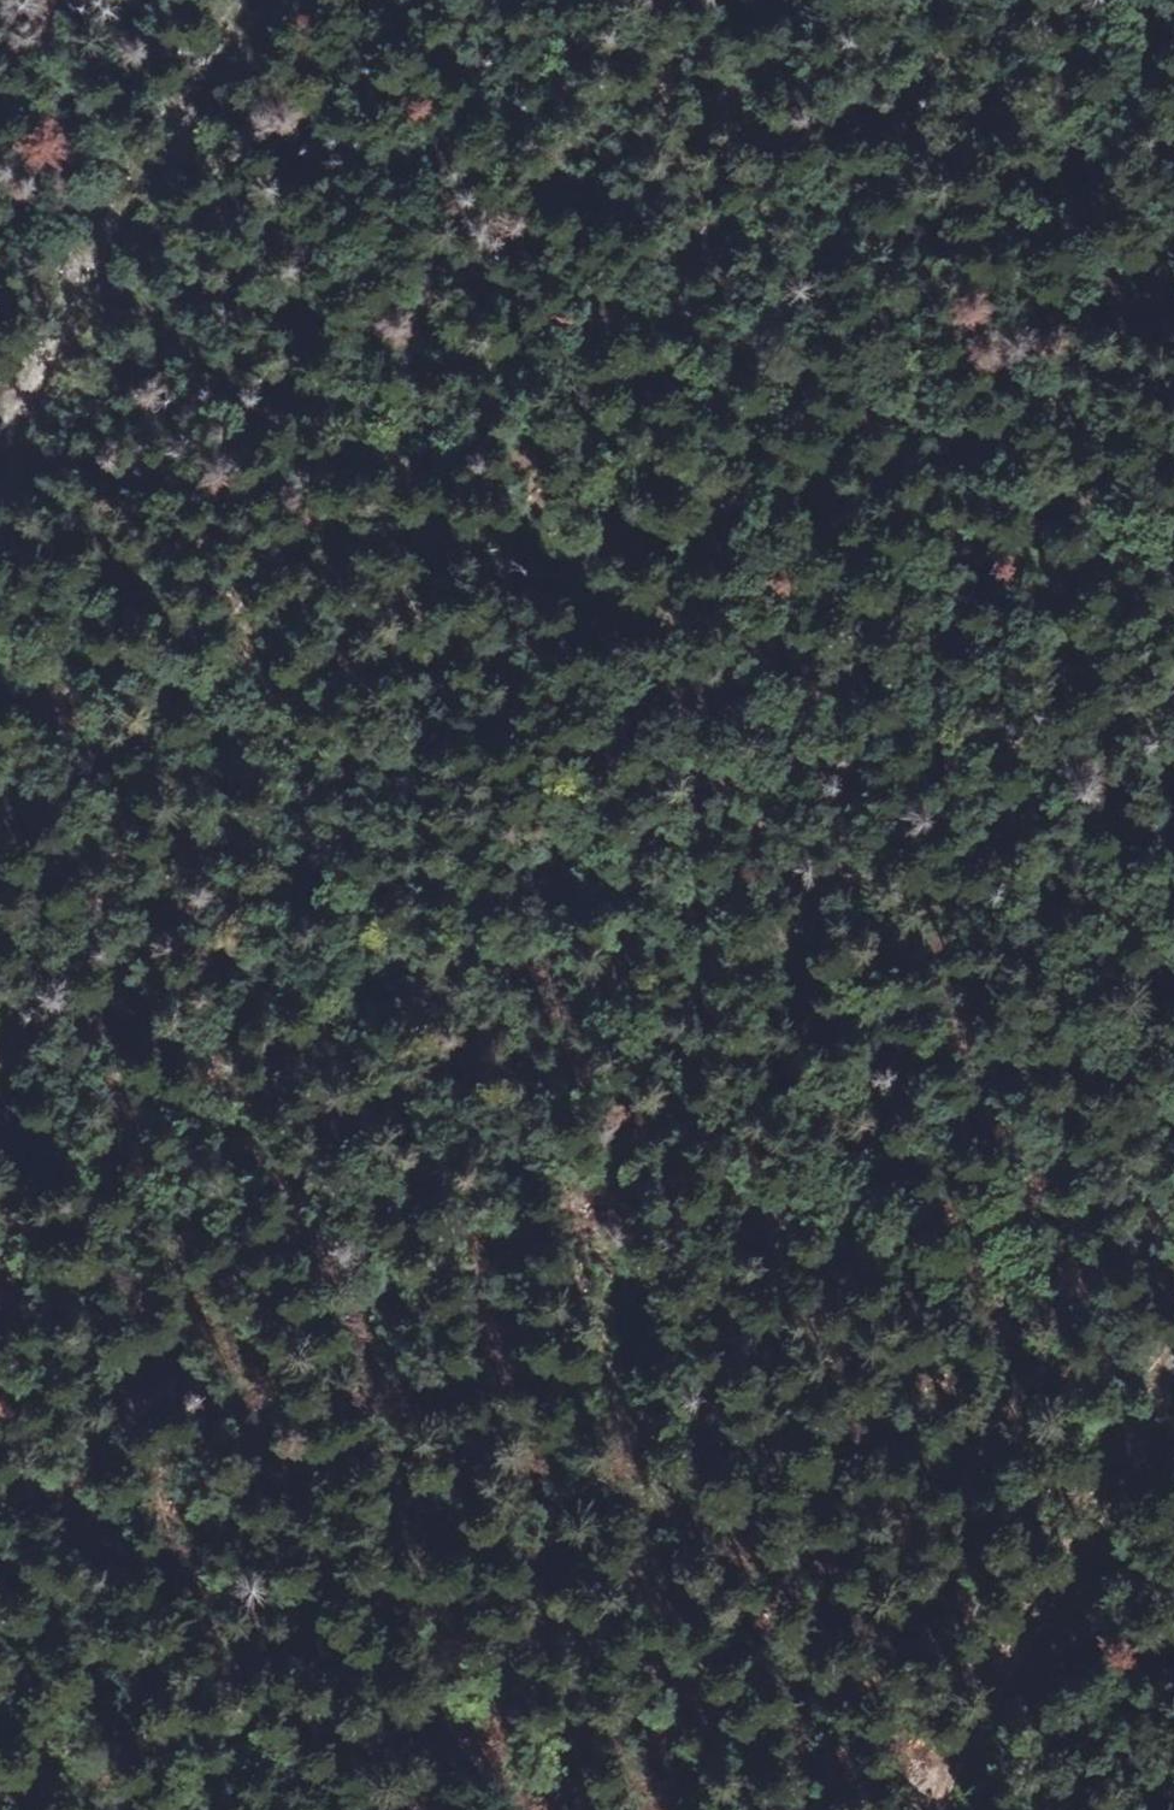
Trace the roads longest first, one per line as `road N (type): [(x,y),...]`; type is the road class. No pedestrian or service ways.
road 1 (track): [(0,444),(255,0)]
road 2 (track): [(953,1809),(997,1710),(1173,1384)]

